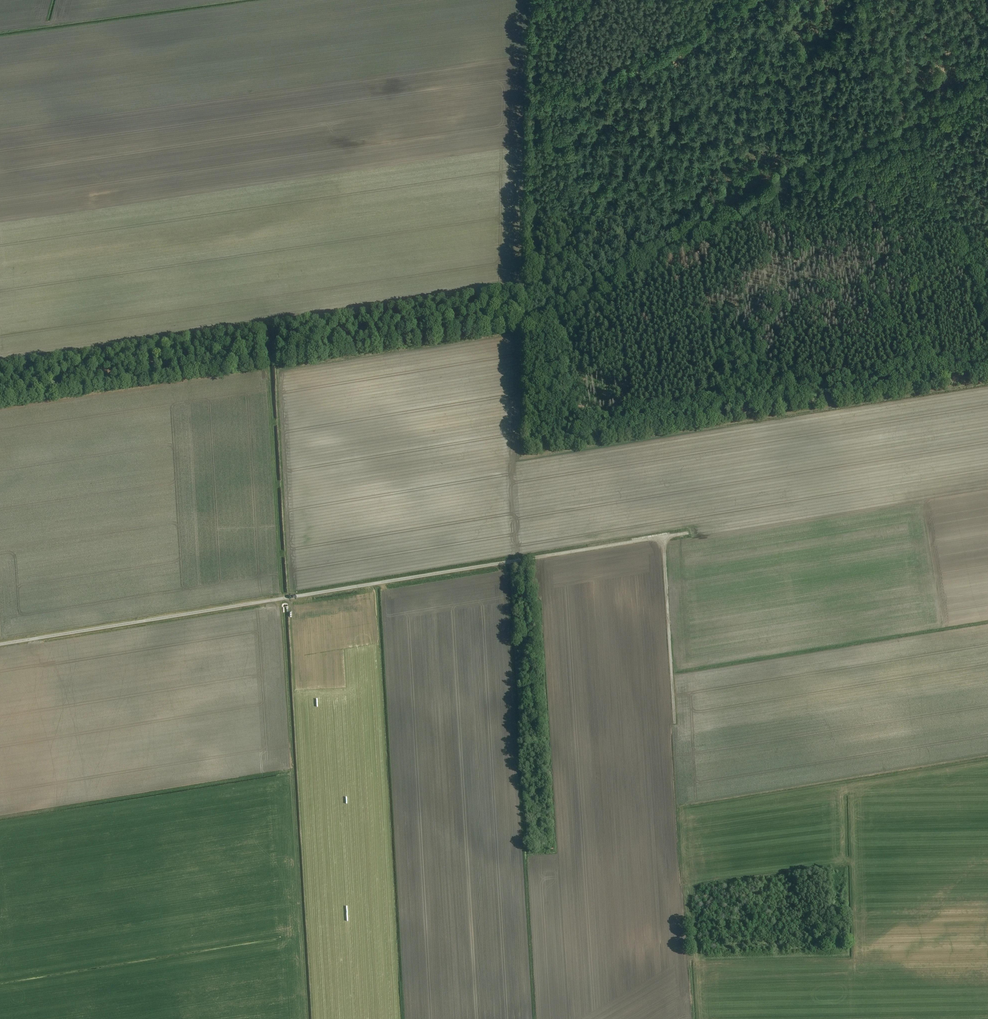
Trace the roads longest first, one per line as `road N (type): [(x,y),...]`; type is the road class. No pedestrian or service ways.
road 1 (track): [(0,644),(663,537),(676,720)]
road 2 (track): [(987,381),(526,454),(526,321)]
road 3 (track): [(526,321),(0,399)]
road 4 (track): [(853,149),(601,293),(545,316)]
road 5 (track): [(526,300),(529,0)]
road 6 (track): [(735,0),(642,57),(529,94)]
road 7 (track): [(977,274),(915,123)]
road 8 (track): [(987,84),(853,149)]
road 9 (track): [(911,125),(863,0)]

